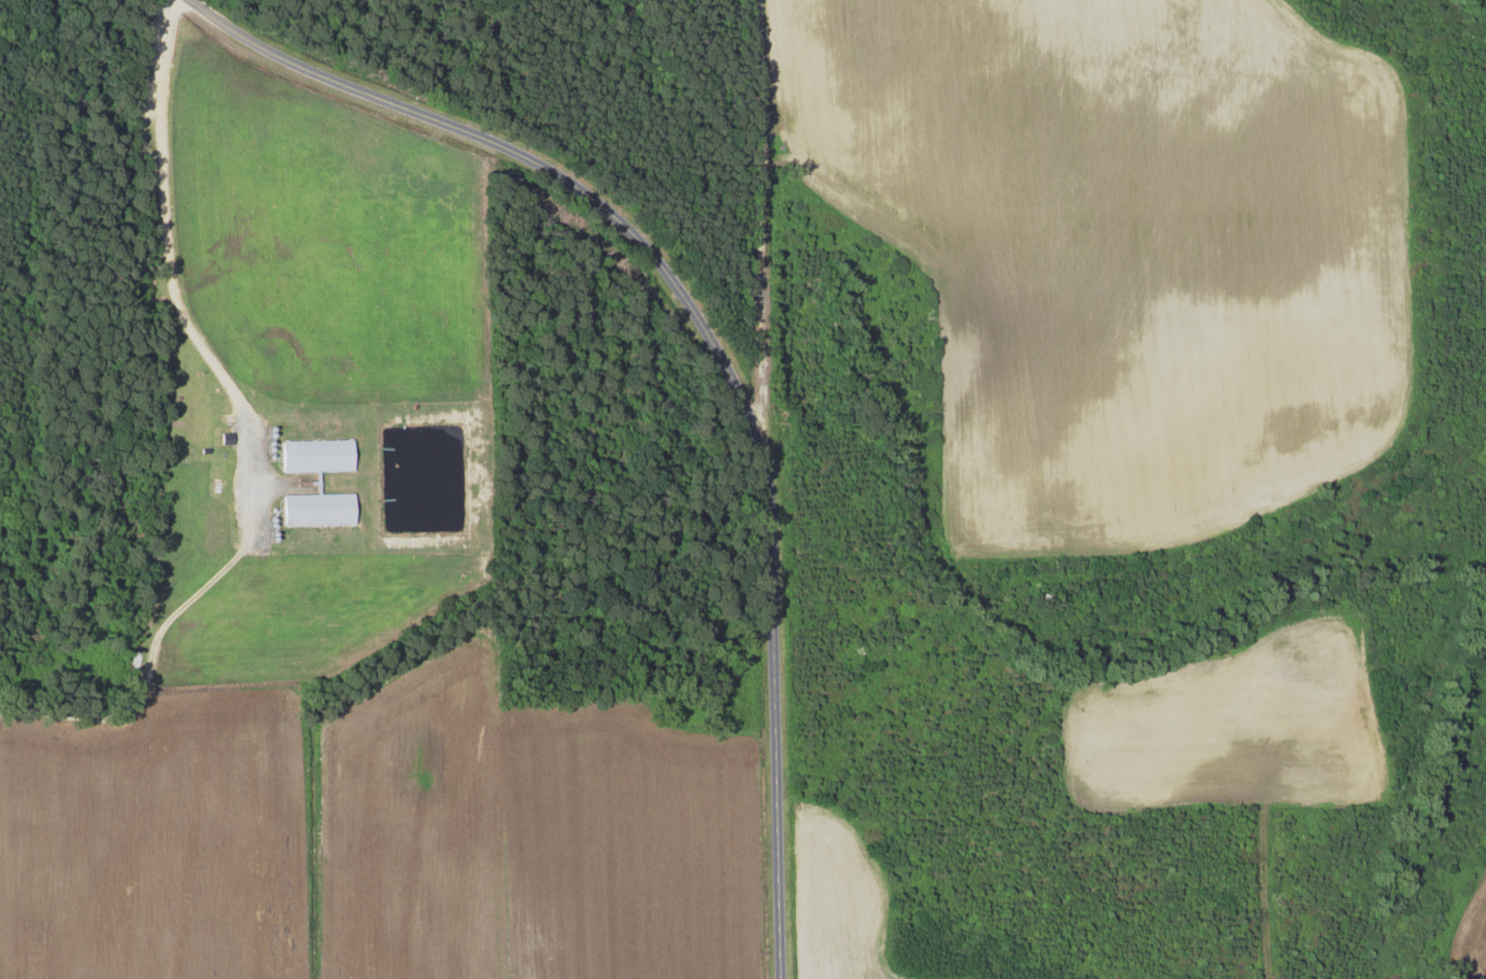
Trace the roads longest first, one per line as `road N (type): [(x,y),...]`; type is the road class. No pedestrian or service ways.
road 1 (residential): [(193,0),(300,67),(526,159),(644,237),(746,418),(763,483),(778,978)]

